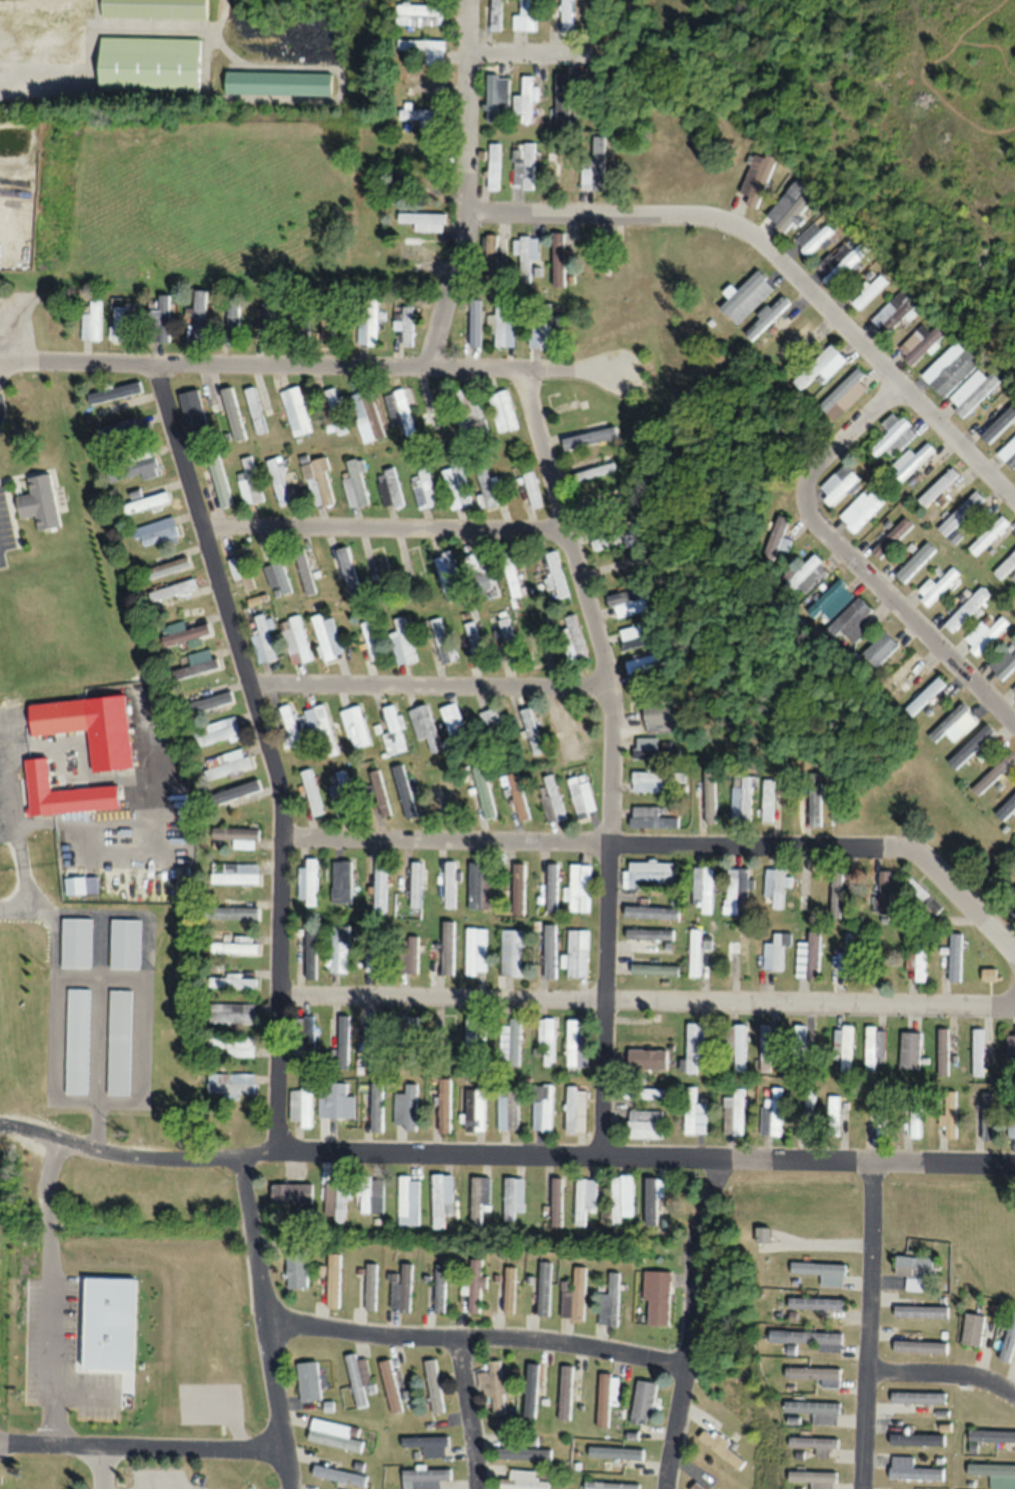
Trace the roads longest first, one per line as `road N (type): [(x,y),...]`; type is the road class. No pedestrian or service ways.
road 1 (residential): [(150,359),(274,763),(284,837),(277,1149)]
road 2 (residential): [(1014,953),(918,850),(284,837)]
road 3 (residential): [(1014,1159),(277,1149)]
road 4 (residential): [(1014,997),(284,996)]
road 5 (residential): [(466,212),(741,215),(1014,501)]
road 6 (residential): [(893,380),(793,496),(1014,724)]
road 7 (residential): [(613,365),(150,359)]
road 8 (residential): [(684,1365),(547,1338),(385,1334),(263,1315)]
road 9 (residential): [(612,734),(597,1155)]
road 10 (residential): [(522,365),(607,676),(612,734)]
road 11 (residential): [(421,368),(466,212),(464,0)]
road 12 (residential): [(564,521),(203,532)]
road 13 (residential): [(607,676),(250,693)]
road 14 (residential): [(241,1152),(289,1488)]
road 15 (residential): [(723,1158),(693,1232),(689,1339),(667,1488)]
road 16 (residential): [(863,1154),(860,1488)]
road 17 (residential): [(0,1441),(286,1450)]
road 18 (residential): [(277,1149),(146,1156),(0,1122)]
road 19 (residential): [(864,1369),(955,1371),(1014,1394)]
road 20 (residential): [(457,1335),(477,1488)]
road 21 (residential): [(150,359),(0,360)]
road 22 (residential): [(465,53),(587,49)]

